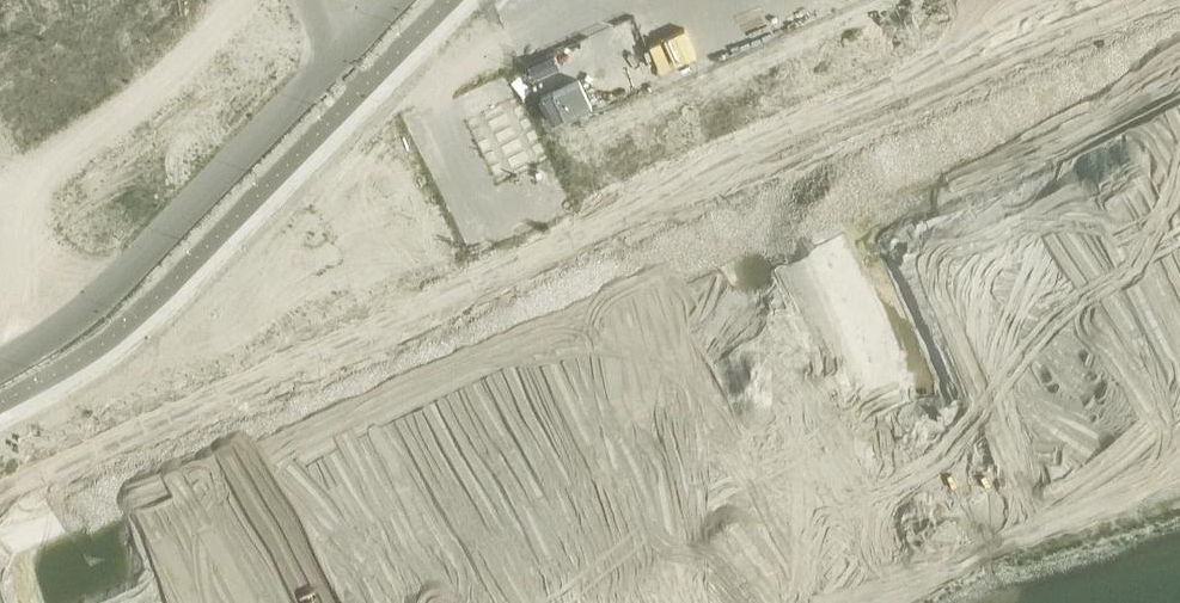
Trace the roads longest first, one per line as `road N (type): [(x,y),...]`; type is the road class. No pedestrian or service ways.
road 1 (tertiary): [(0,370),(134,274),(338,55)]

